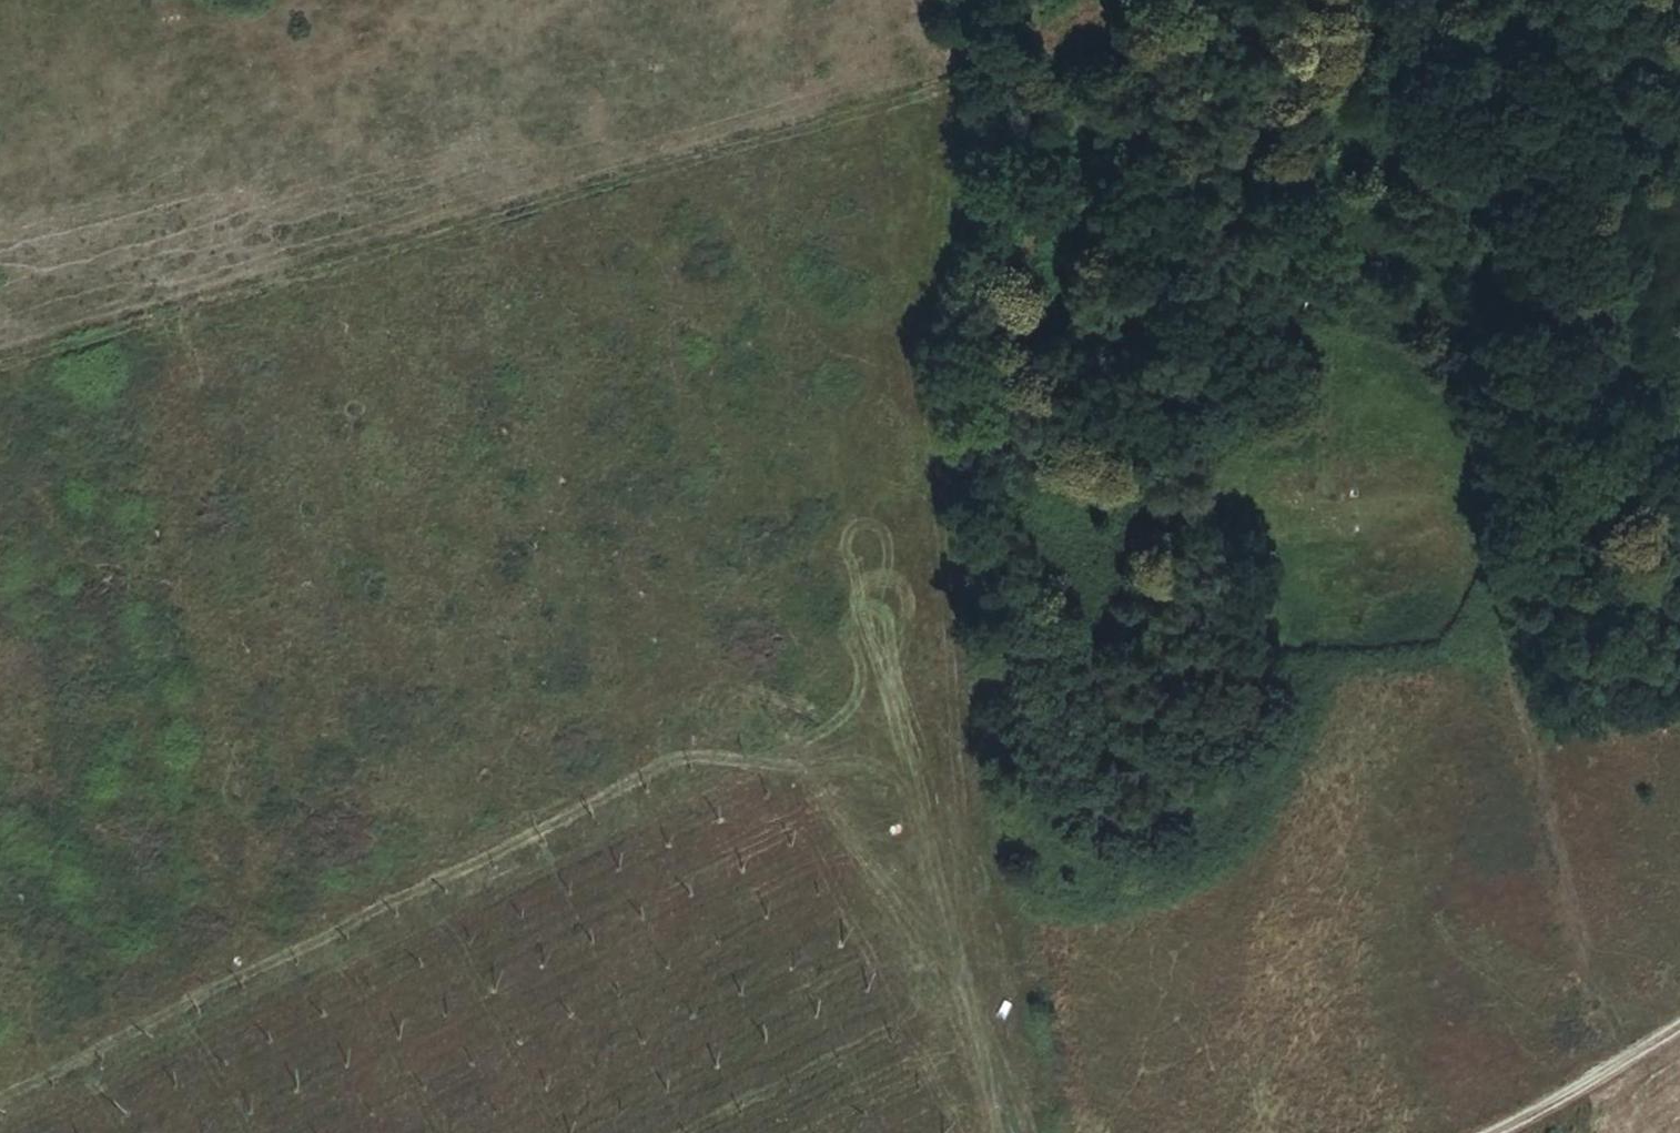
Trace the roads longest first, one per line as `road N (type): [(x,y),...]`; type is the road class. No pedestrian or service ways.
road 1 (track): [(1480,1132),(1679,1027)]

